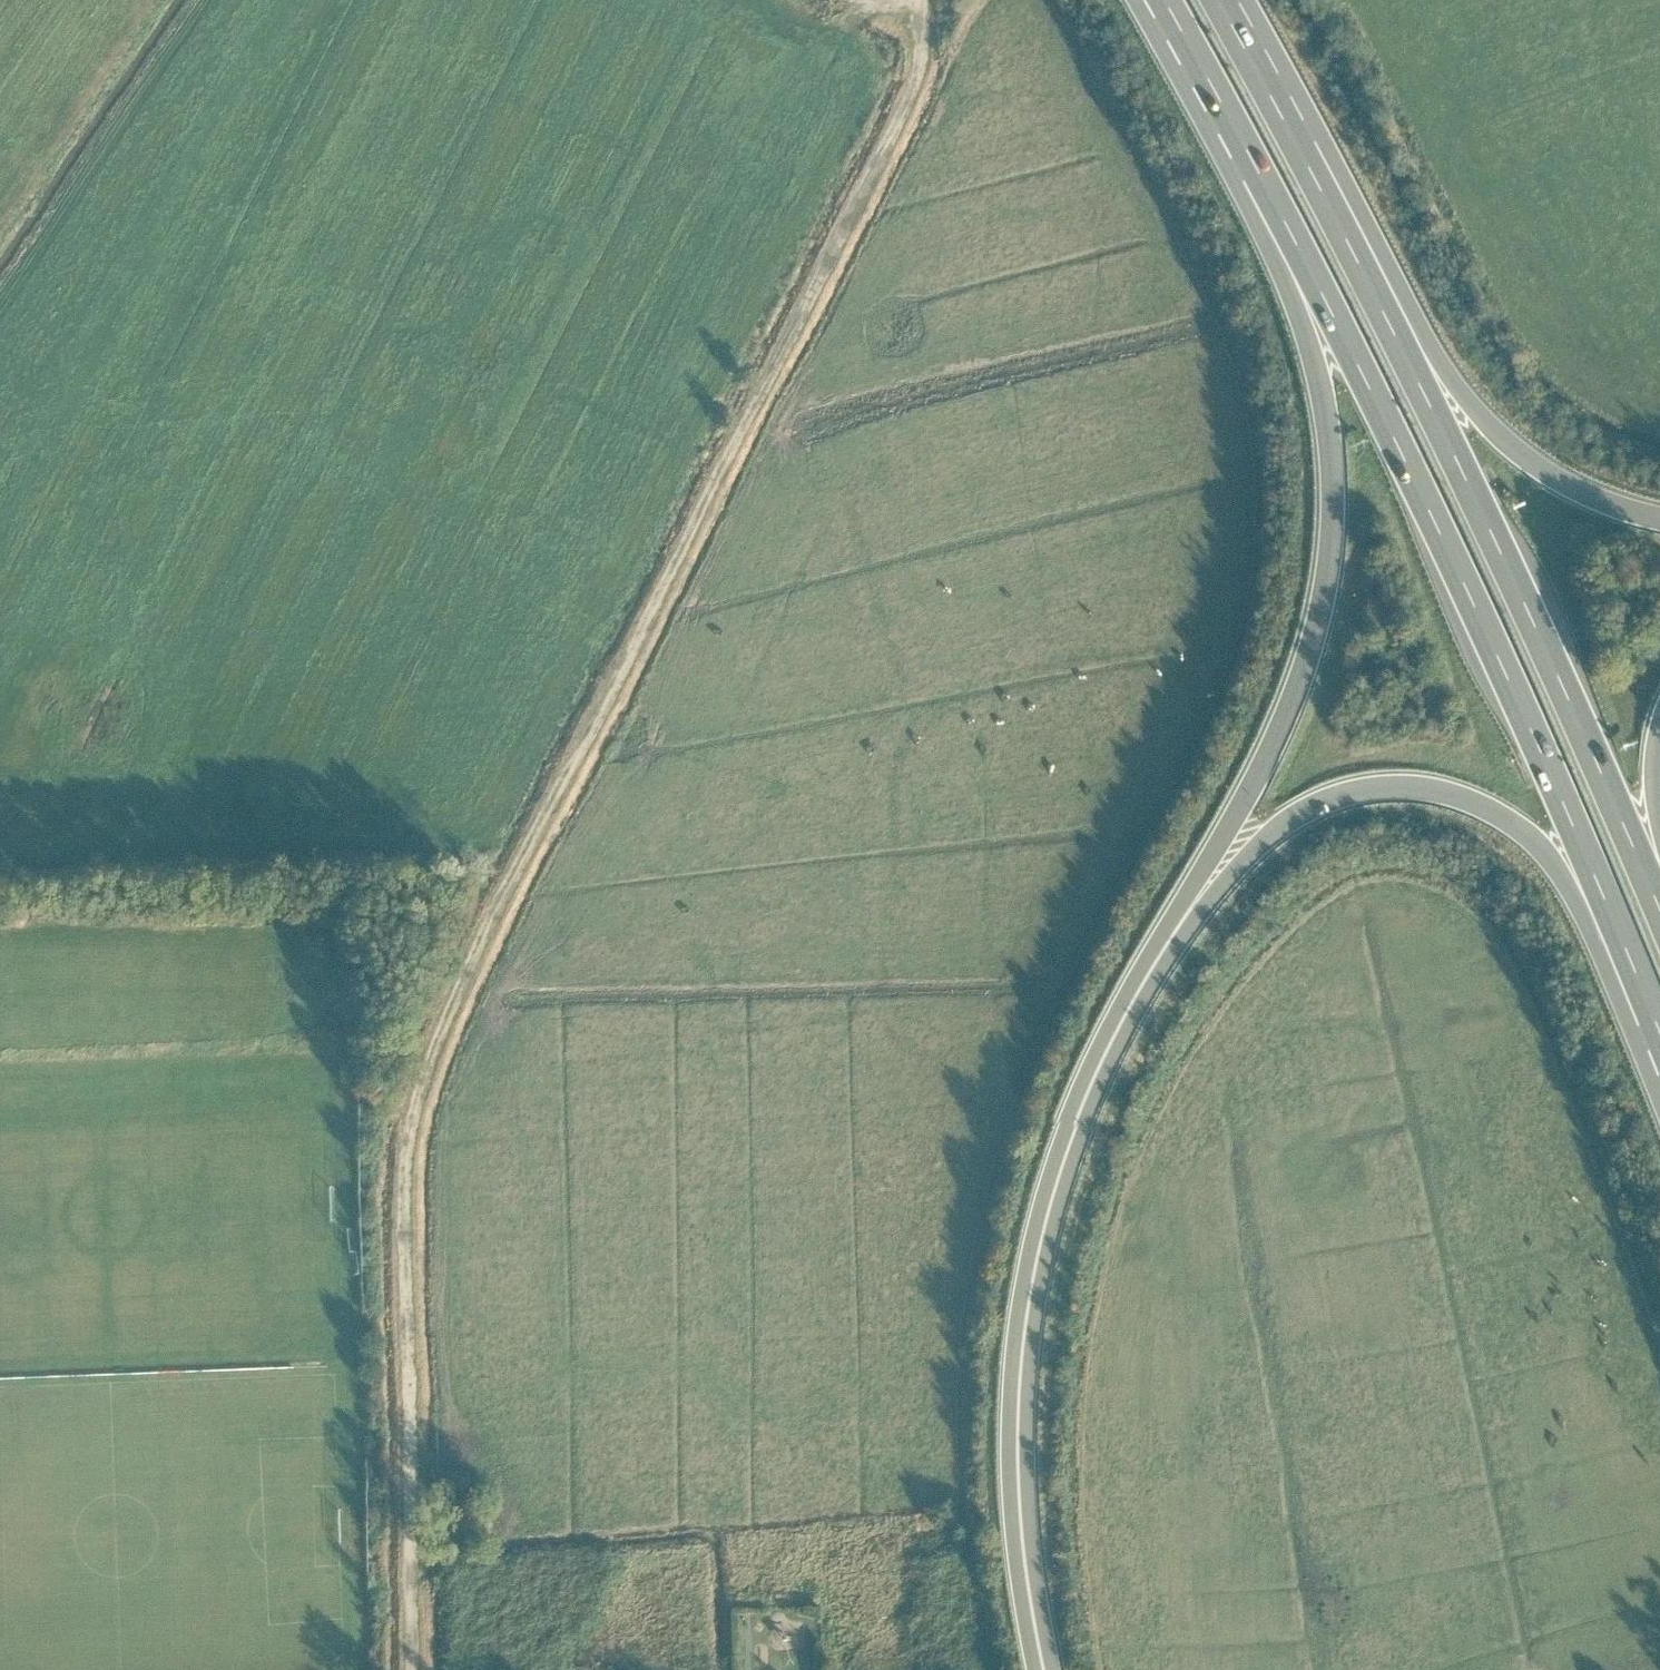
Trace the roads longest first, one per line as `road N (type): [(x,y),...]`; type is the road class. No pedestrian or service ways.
road 1 (track): [(405,1210),(418,1099),(499,885),(608,679),(760,421),(915,64),(924,0)]
road 2 (motorway): [(1259,170),(1483,621),(1659,1030)]
road 3 (motorway): [(1659,899),(1305,148)]
road 4 (motorway): [(1259,170),(1249,204),(1310,336),(1325,388),(1336,494),(1290,713),(1178,935)]
road 5 (motorway): [(1045,1669),(1031,1605),(1020,1467),(1026,1331),(1060,1187),(1109,1054),(1178,935)]
road 6 (motorway): [(1178,935),(1289,822),(1369,790),(1453,795),(1501,813),(1549,853),(1639,1033),(1659,1037)]
road 7 (motorway): [(1659,521),(1583,497),(1522,460),(1435,349),(1343,170),(1305,148)]
road 8 (residential): [(412,1669),(405,1210)]
road 9 (motorway): [(1164,0),(1259,170)]
road 10 (motorway): [(1305,148),(1222,0)]

